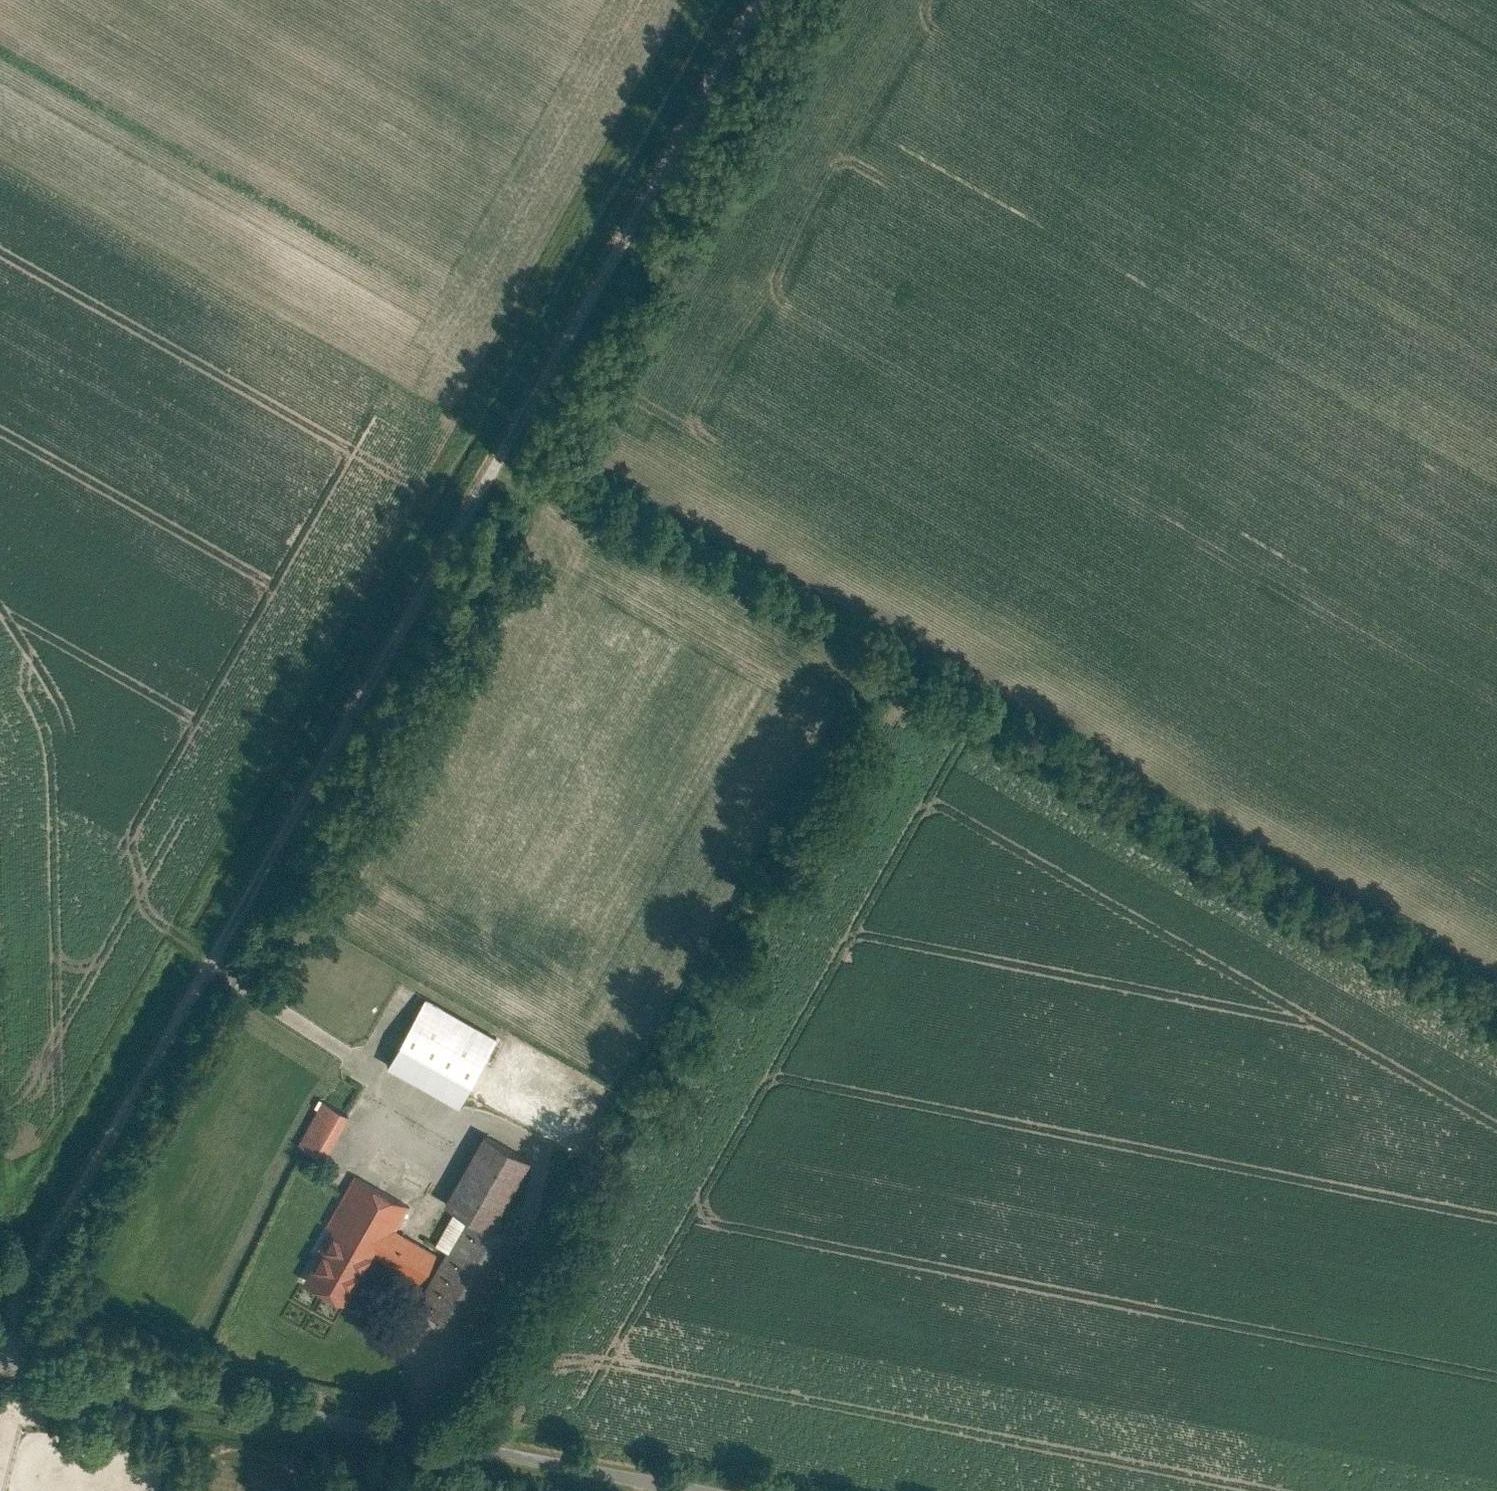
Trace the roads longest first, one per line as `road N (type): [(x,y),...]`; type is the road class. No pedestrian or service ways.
road 1 (track): [(0,1342),(765,0)]
road 2 (residential): [(702,1490),(0,1351)]

